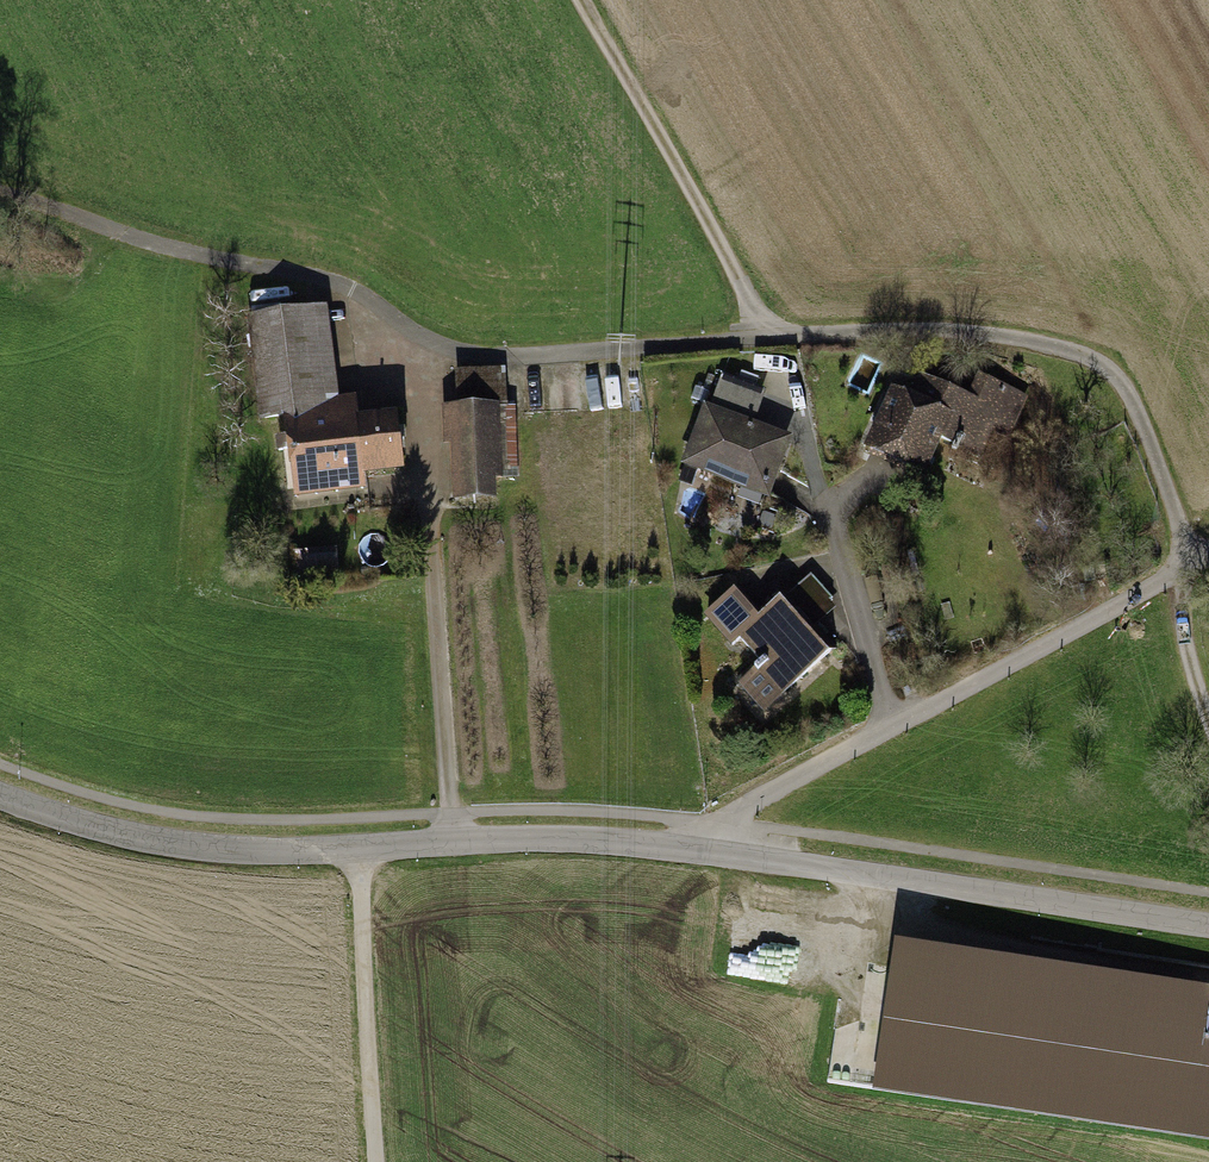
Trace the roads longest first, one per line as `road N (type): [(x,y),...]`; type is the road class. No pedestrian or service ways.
road 1 (track): [(0,203),(332,280),(459,353),(505,359),(915,329),(977,332),(1092,357),(1123,383),(1173,496),(1193,651),(1208,706)]
road 2 (unclassified): [(724,853),(455,842),(362,851),(189,848),(0,795)]
road 3 (residential): [(724,853),(731,816),(1208,559)]
road 4 (track): [(427,337),(455,842)]
road 5 (secondary): [(724,853),(1208,923)]
road 6 (track): [(578,0),(753,304),(761,337)]
road 7 (track): [(362,851),(381,1161)]

